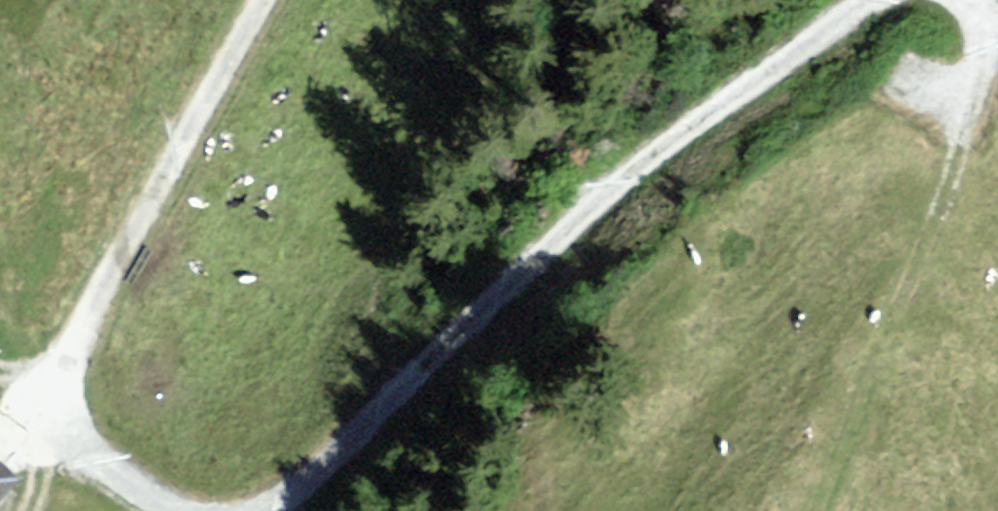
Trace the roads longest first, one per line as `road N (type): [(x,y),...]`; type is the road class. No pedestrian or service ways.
road 1 (track): [(250,510),(324,468),(642,163),(870,0)]
road 2 (track): [(963,0),(976,18),(981,46),(975,80),(813,510)]
road 3 (track): [(259,0),(70,342),(53,420)]
road 4 (track): [(53,420),(158,503),(179,510)]

